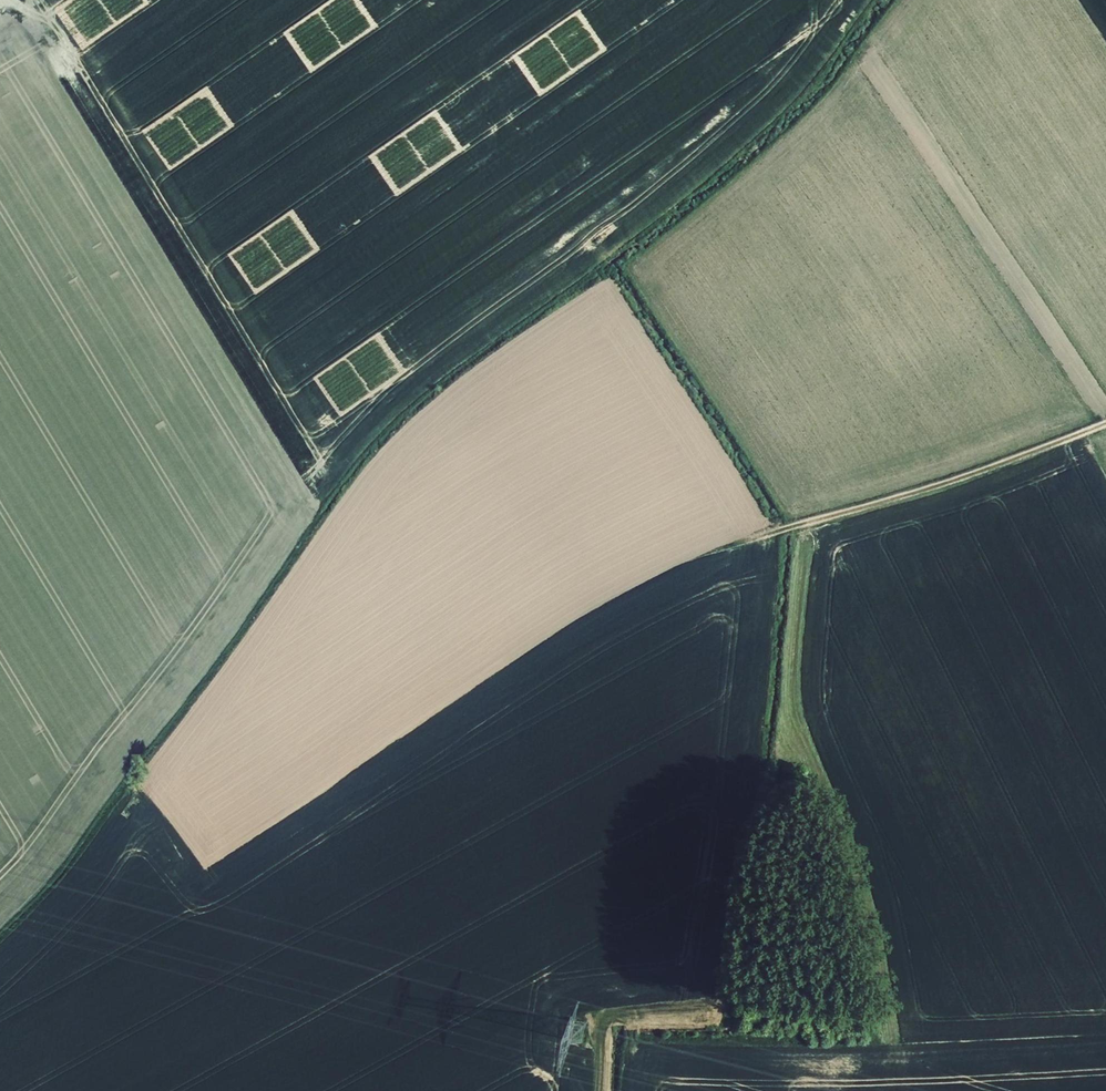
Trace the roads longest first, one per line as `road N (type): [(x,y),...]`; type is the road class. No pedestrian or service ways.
road 1 (track): [(1105,429),(799,528)]
road 2 (track): [(723,1022),(617,1025),(604,1090)]

